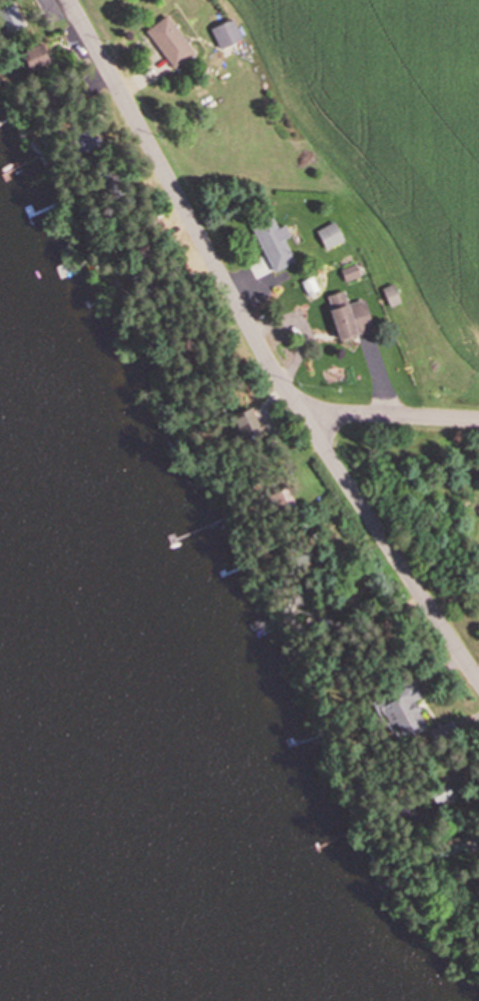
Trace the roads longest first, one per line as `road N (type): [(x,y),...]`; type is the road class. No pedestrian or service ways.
road 1 (residential): [(478,680),(264,354),(70,0)]
road 2 (residential): [(478,419),(310,416)]

